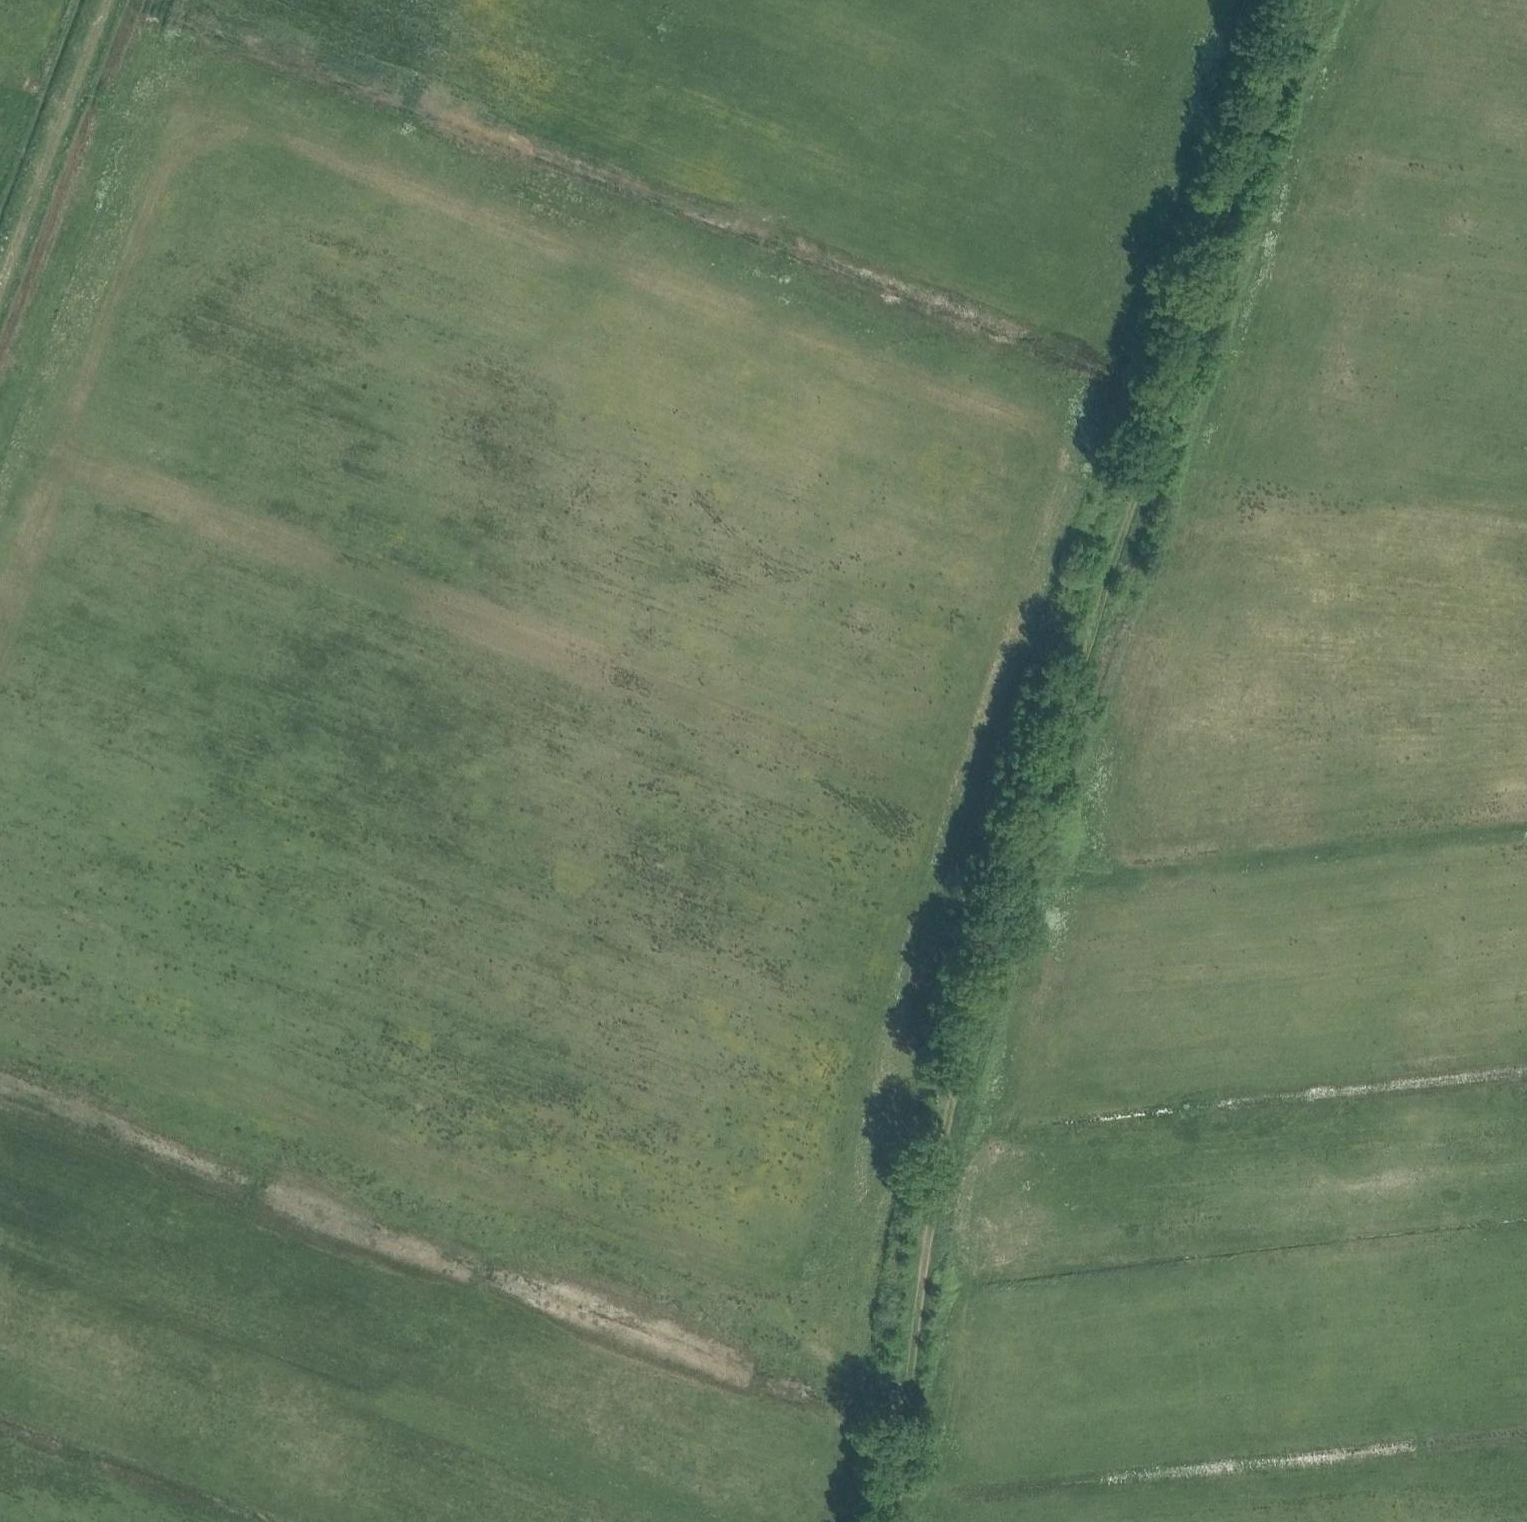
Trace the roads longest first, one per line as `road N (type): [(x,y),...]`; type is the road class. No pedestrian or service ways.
road 1 (track): [(885,1521),(944,1114),(1007,867),(1281,0)]
road 2 (track): [(0,277),(104,0)]

